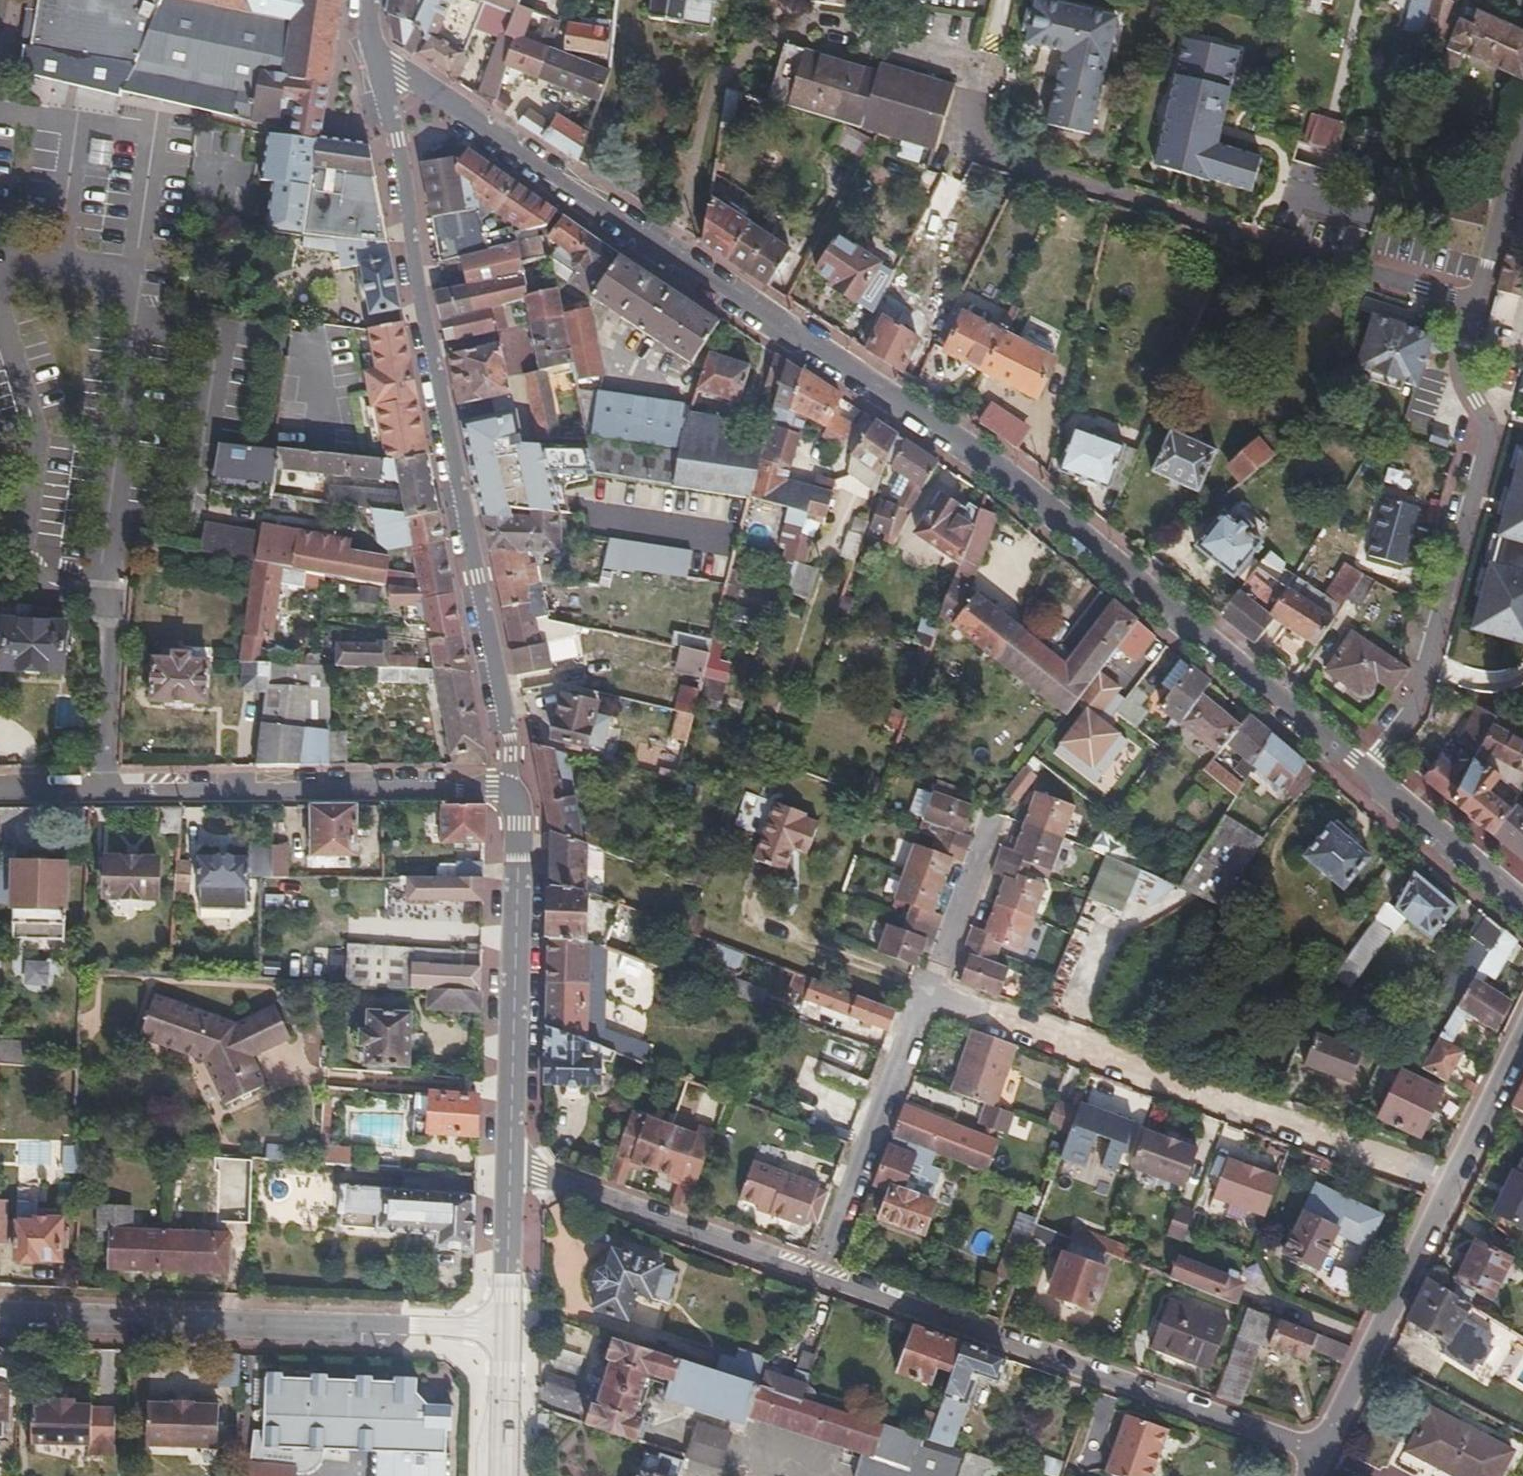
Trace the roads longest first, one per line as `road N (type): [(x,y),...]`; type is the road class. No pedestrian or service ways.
road 1 (unclassified): [(379,73),(397,75),(680,270),(1020,480),(1366,773)]
road 2 (residential): [(862,0),(856,33),(981,73),(964,145),(1478,302)]
road 3 (residential): [(379,73),(519,786)]
road 4 (residential): [(928,993),(1452,1182)]
road 5 (residential): [(1322,1451),(821,1277)]
road 6 (residential): [(519,786),(0,787)]
road 7 (residential): [(0,1316),(510,1332)]
road 8 (residential): [(1478,302),(1462,348),(1492,435),(1417,709),(1366,773)]
road 9 (residential): [(519,786),(513,1170)]
road 10 (residential): [(821,1277),(513,1170)]
road 11 (residential): [(821,1277),(928,993)]
road 12 (residential): [(1322,1451),(1452,1182)]
road 13 (unclassified): [(1366,773),(1522,906)]
road 14 (residential): [(928,993),(991,829)]
road 15 (residential): [(1452,1182),(1522,1035)]
road 16 (residential): [(513,1170),(510,1332)]
road 17 (residential): [(1522,165),(1478,302)]
road 18 (residential): [(510,1332),(508,1475)]

